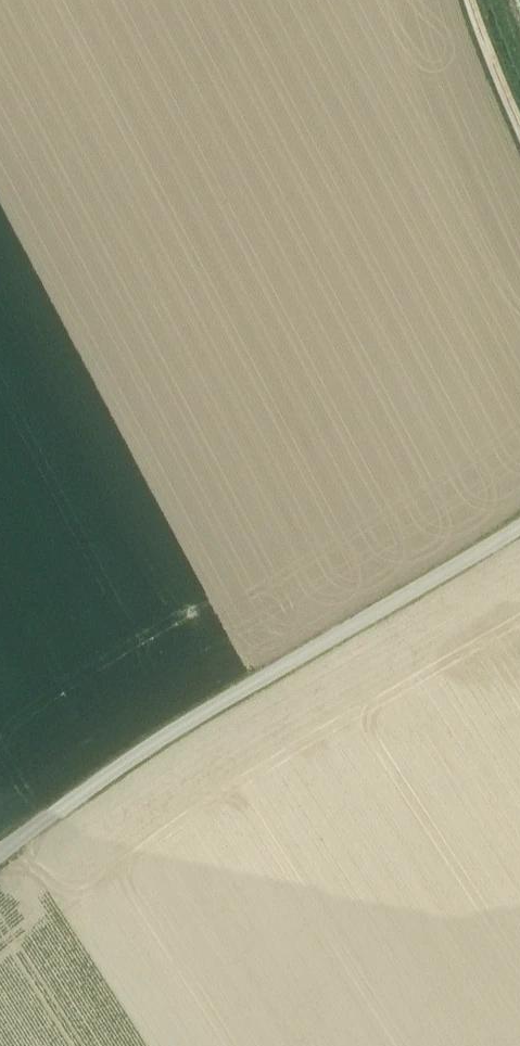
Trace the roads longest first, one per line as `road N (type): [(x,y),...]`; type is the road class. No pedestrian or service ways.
road 1 (unclassified): [(519,526),(0,840)]

